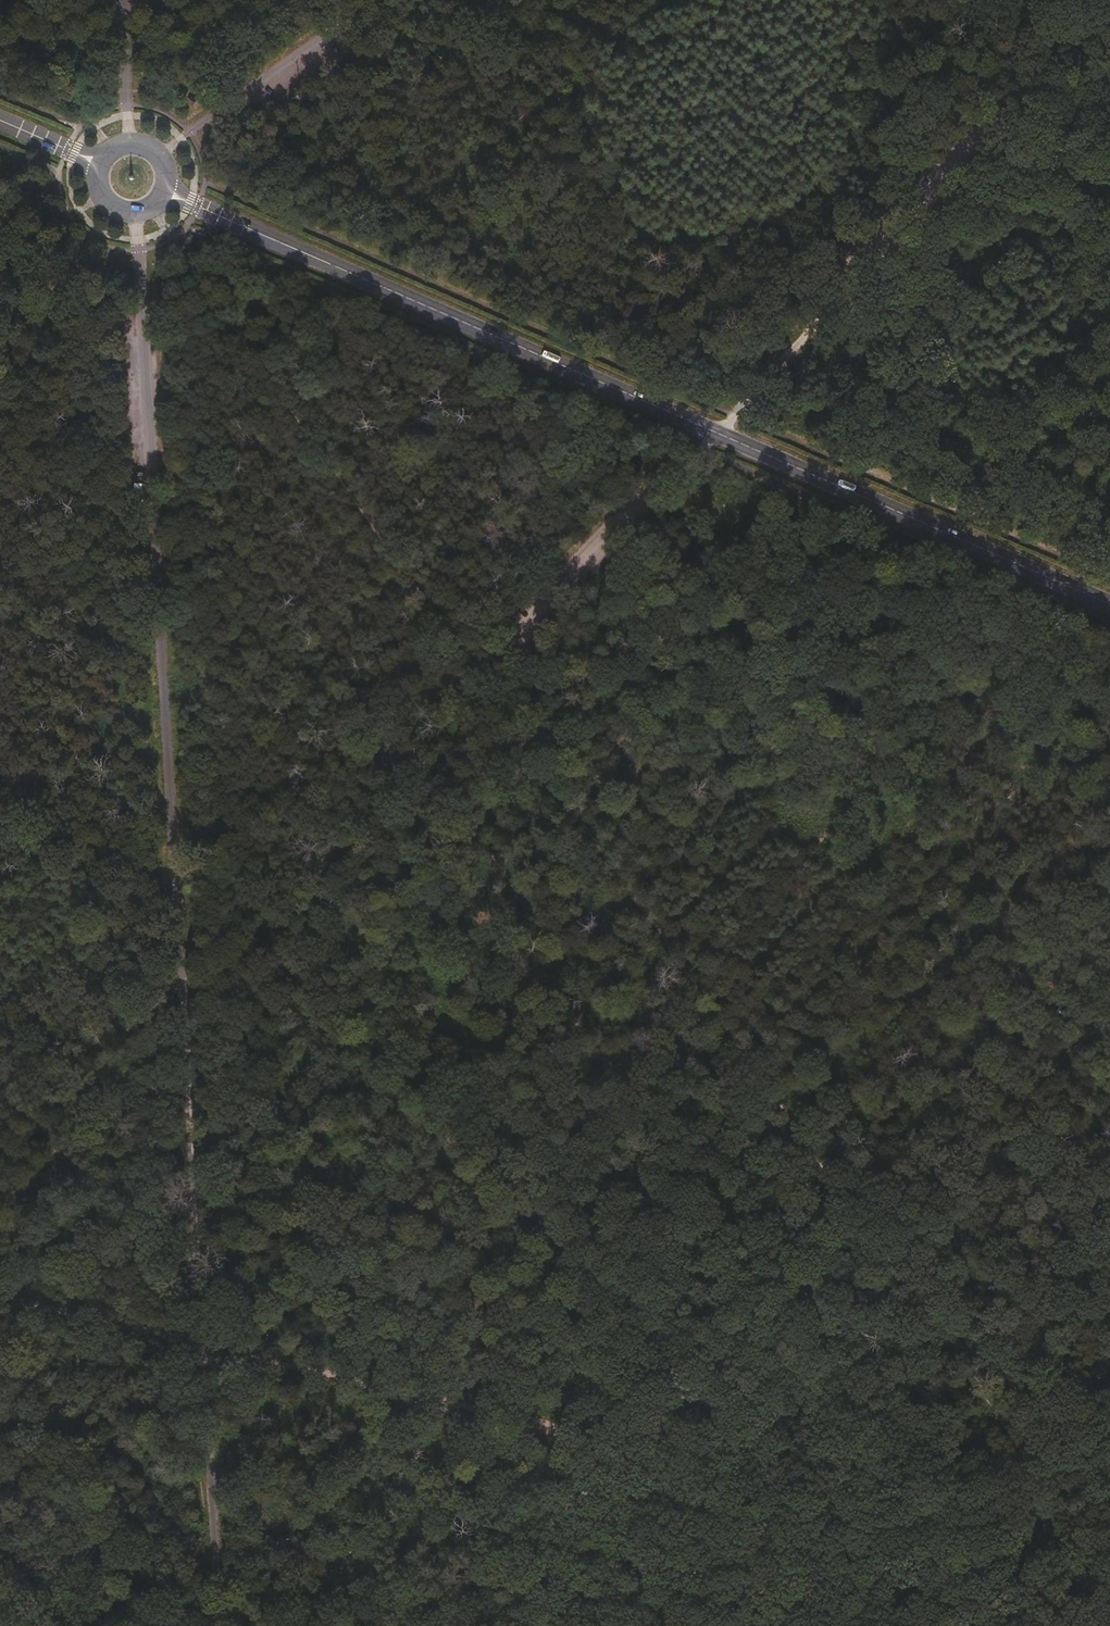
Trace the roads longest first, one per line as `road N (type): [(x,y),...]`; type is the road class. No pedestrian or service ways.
road 1 (track): [(152,210),(1109,1581)]
road 2 (track): [(138,216),(227,1625)]
road 3 (track): [(0,1218),(188,1016),(699,428)]
road 4 (track): [(0,1304),(643,1454),(769,1625)]
road 5 (secondary): [(166,195),(699,428)]
road 6 (secondary): [(699,428),(1109,606)]
road 7 (unclassified): [(699,428),(923,173)]
road 8 (track): [(923,173),(1079,0)]
road 9 (track): [(0,4),(106,151)]
road 10 (unclassified): [(119,0),(126,142)]
road 11 (track): [(0,266),(99,198)]

